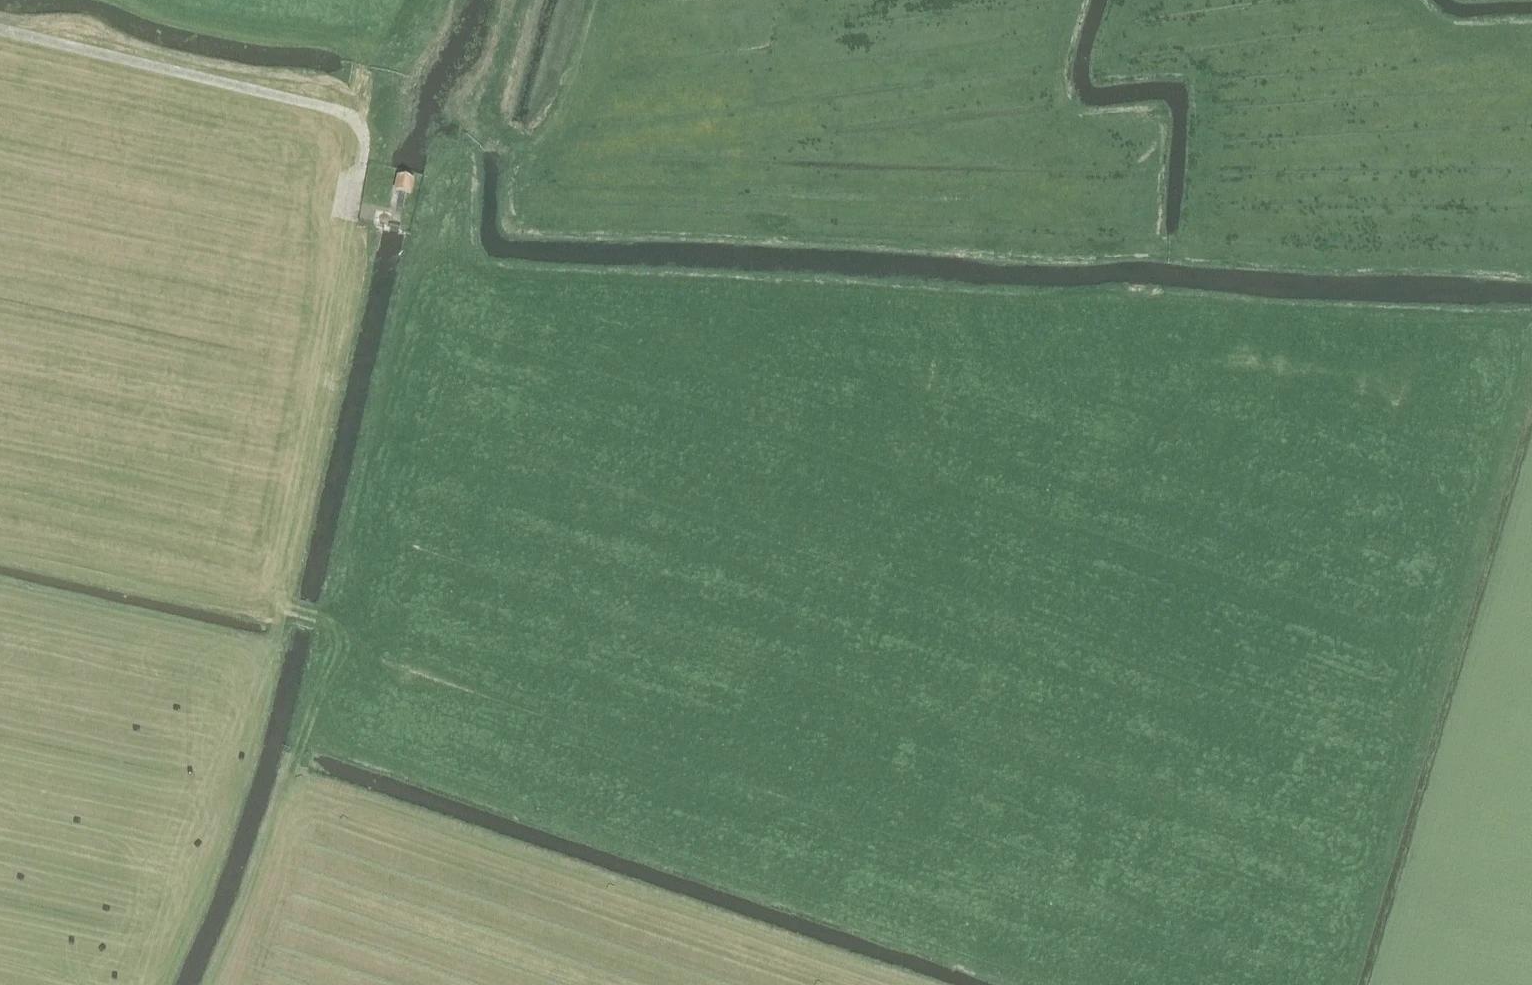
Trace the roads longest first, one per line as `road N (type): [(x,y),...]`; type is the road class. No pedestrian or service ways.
road 1 (track): [(324,617),(276,606),(363,156),(362,128),(335,108),(0,28)]
road 2 (track): [(276,606),(0,549)]

